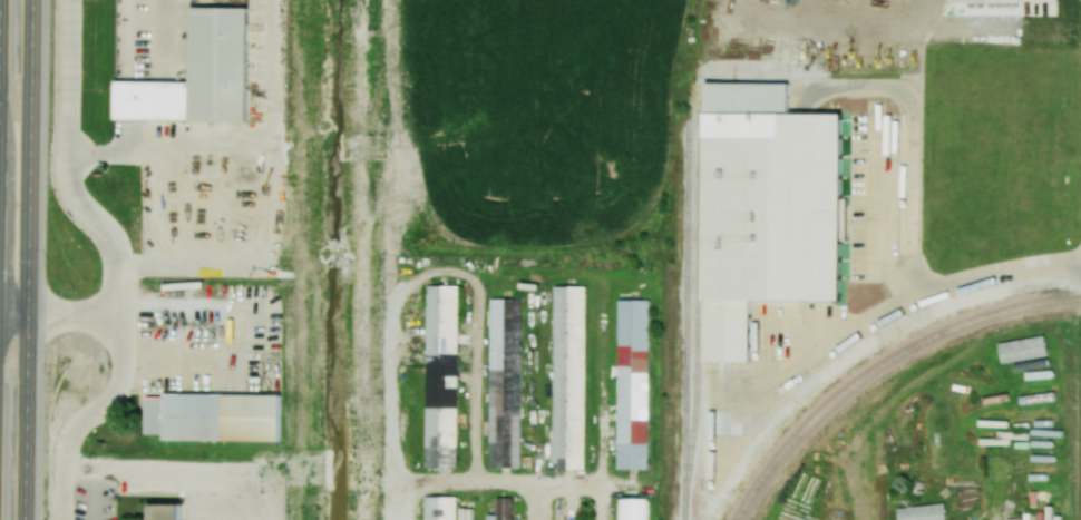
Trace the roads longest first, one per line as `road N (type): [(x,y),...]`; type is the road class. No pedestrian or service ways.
road 1 (primary): [(26,519),(34,0)]
road 2 (primary): [(2,0),(0,136)]

